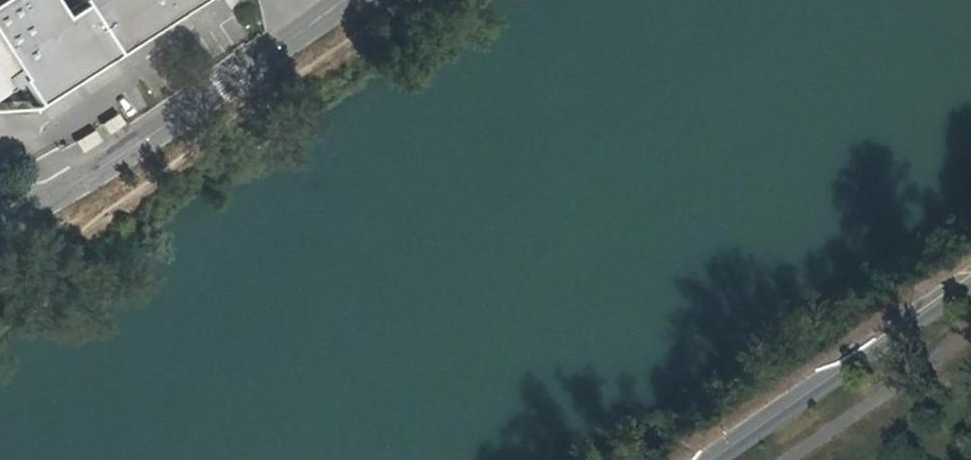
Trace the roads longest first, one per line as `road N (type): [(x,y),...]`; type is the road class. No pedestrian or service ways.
road 1 (unclassified): [(0,225),(142,141),(343,0)]
road 2 (unclassified): [(970,291),(724,459)]

